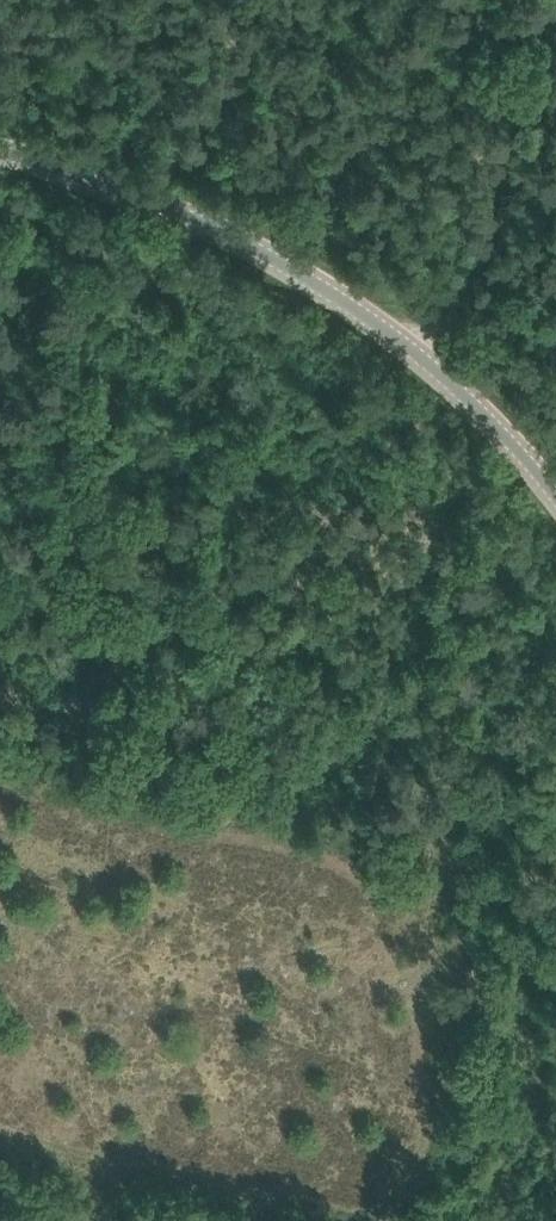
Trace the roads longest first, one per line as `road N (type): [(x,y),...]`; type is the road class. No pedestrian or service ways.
road 1 (tertiary): [(555,465),(457,356),(371,294),(244,231),(0,133)]

